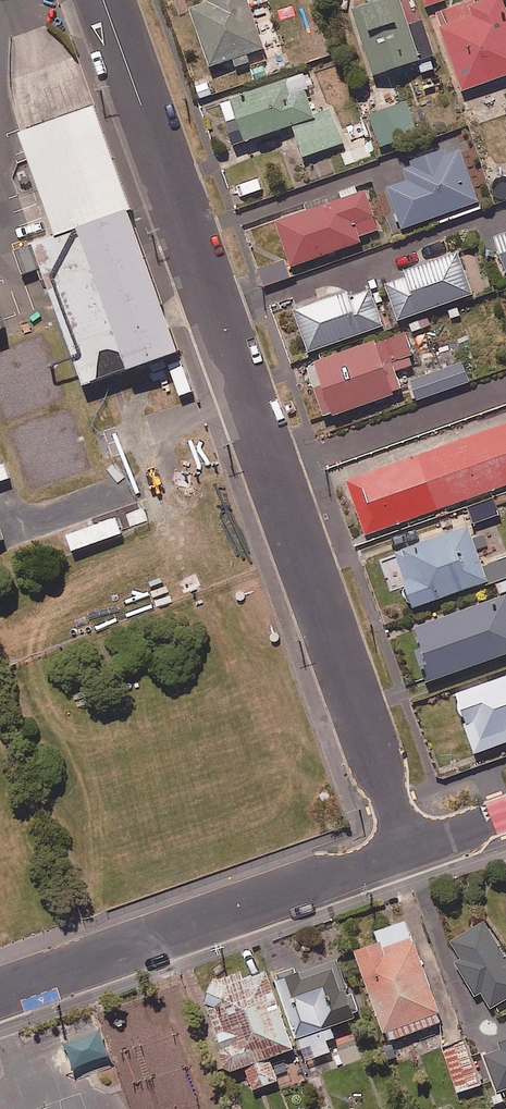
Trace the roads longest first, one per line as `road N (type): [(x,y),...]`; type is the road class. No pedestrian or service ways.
road 1 (residential): [(408,850),(0,993)]
road 2 (residential): [(272,468),(408,850)]
road 3 (residential): [(104,0),(214,309)]
road 4 (residential): [(214,309),(504,209)]
road 5 (residential): [(272,468),(505,387)]
road 6 (residential): [(214,309),(272,468)]

